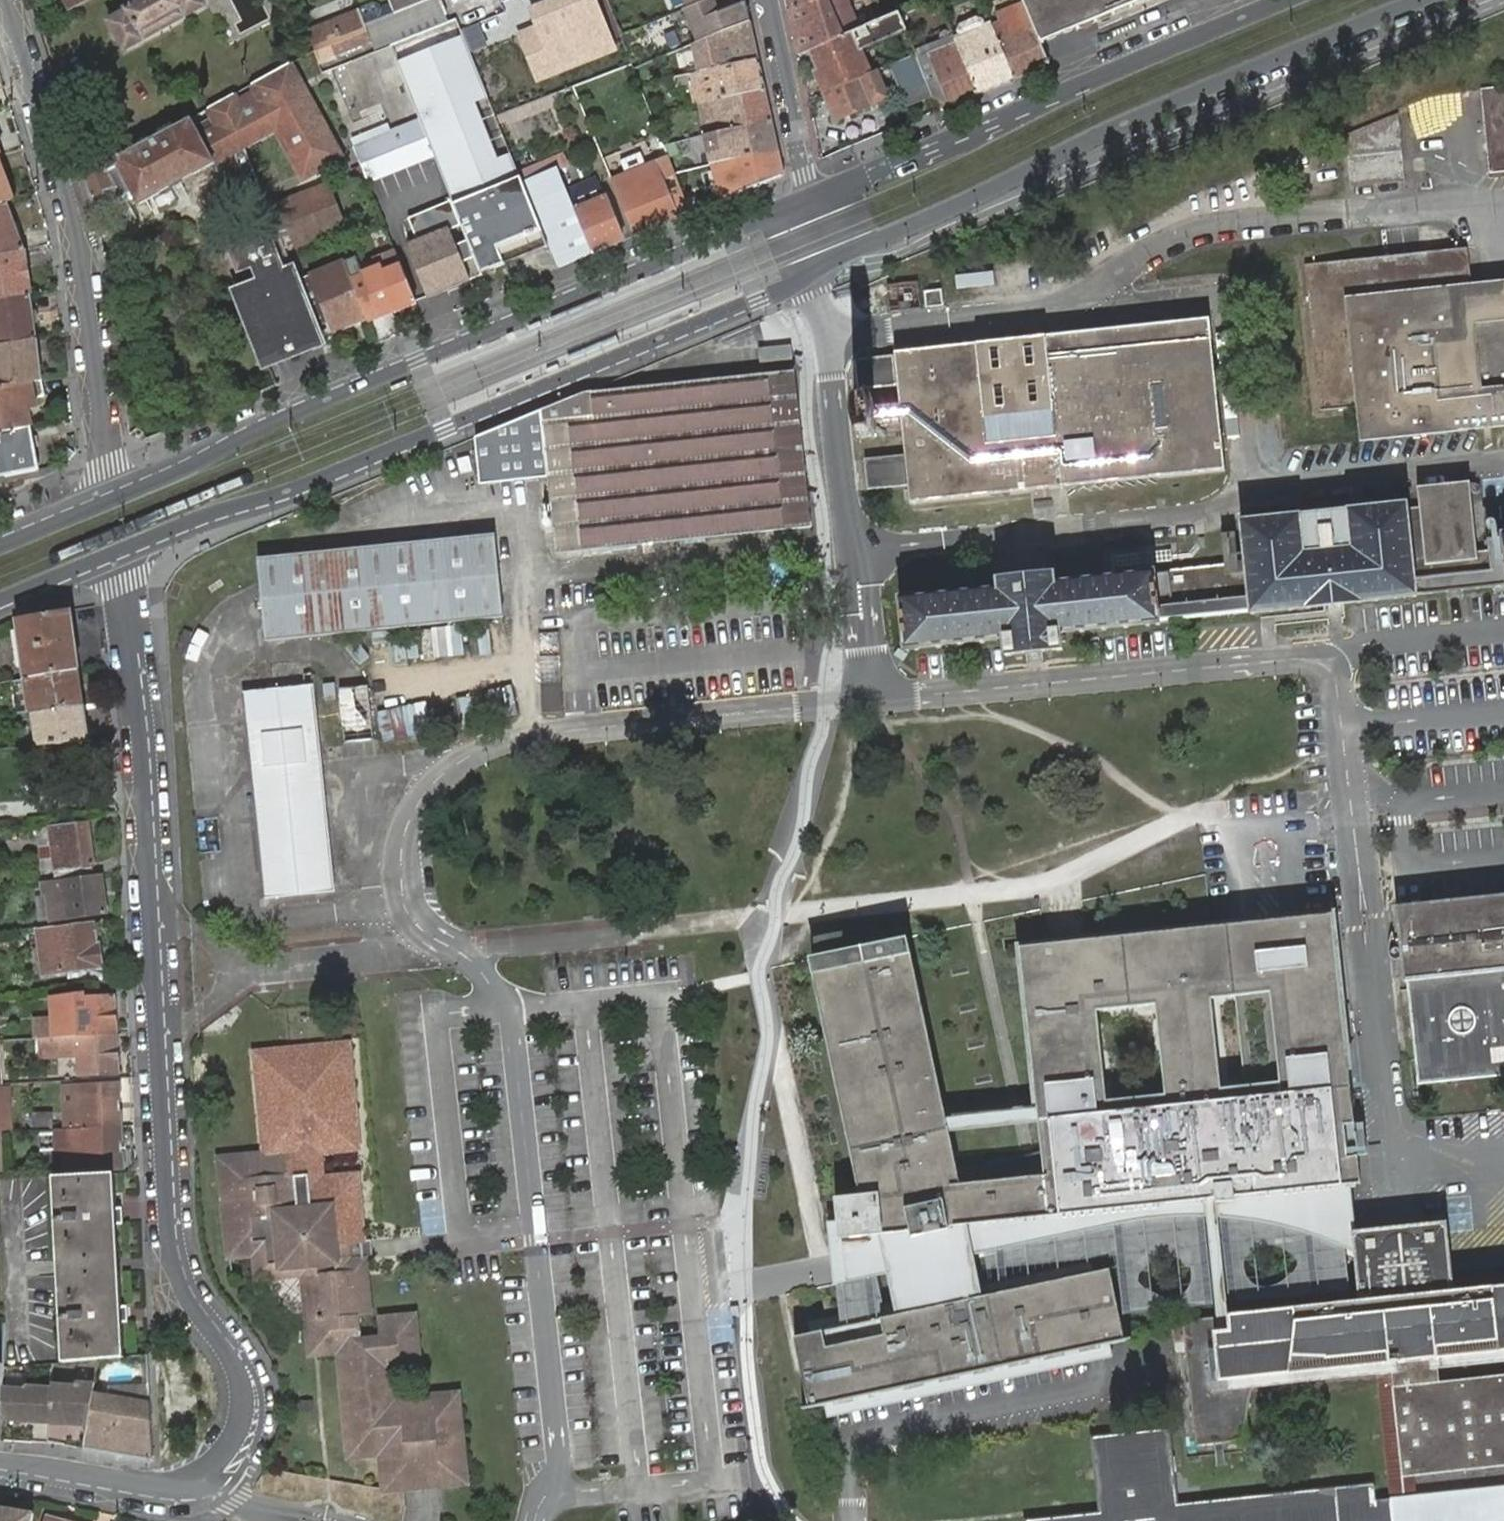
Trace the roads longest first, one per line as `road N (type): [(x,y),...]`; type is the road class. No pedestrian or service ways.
road 1 (residential): [(111,554),(122,583),(136,705),(169,1249),(186,1298),(230,1355),(247,1404),(244,1426),(215,1476),(178,1490),(0,1465)]
road 2 (secondary): [(111,554),(277,495),(814,273)]
road 3 (secondary): [(810,197),(269,423),(120,497)]
road 4 (secondary): [(814,273),(1103,133),(1419,0)]
road 5 (residential): [(6,0),(74,215),(109,466),(120,497)]
road 6 (secondary): [(1281,0),(810,197)]
road 7 (residential): [(769,0),(810,197)]
road 8 (secondary): [(120,497),(0,546)]
road 9 (secondary): [(0,601),(111,554)]

